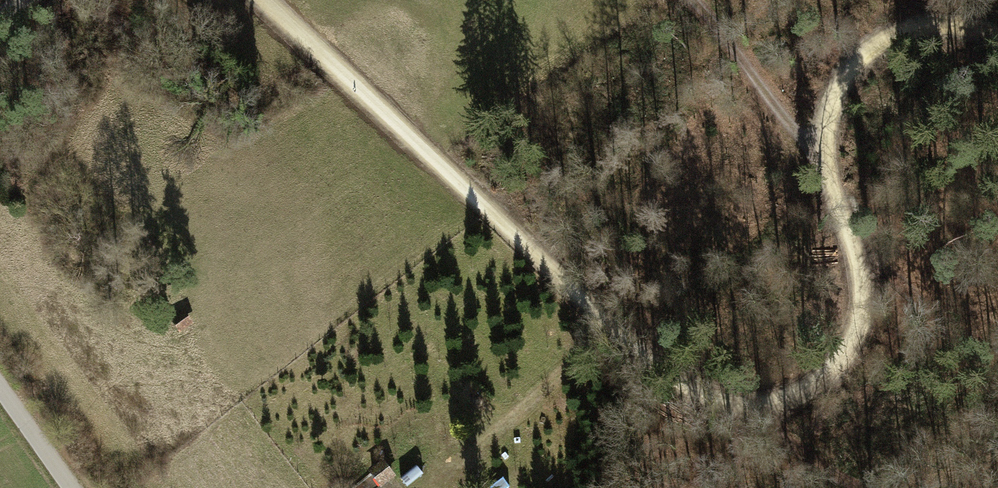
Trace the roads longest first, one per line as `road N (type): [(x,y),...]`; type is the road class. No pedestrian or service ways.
road 1 (track): [(274,0),(619,337),(698,396),(736,409),(773,406),(831,373),(863,325),(861,271),(824,153),(832,89),(856,58),(895,35),(951,29),(997,37)]
road 2 (track): [(674,0),(824,153)]
road 3 (track): [(773,406),(794,450),(864,487)]
road 4 (track): [(71,487),(0,388)]

